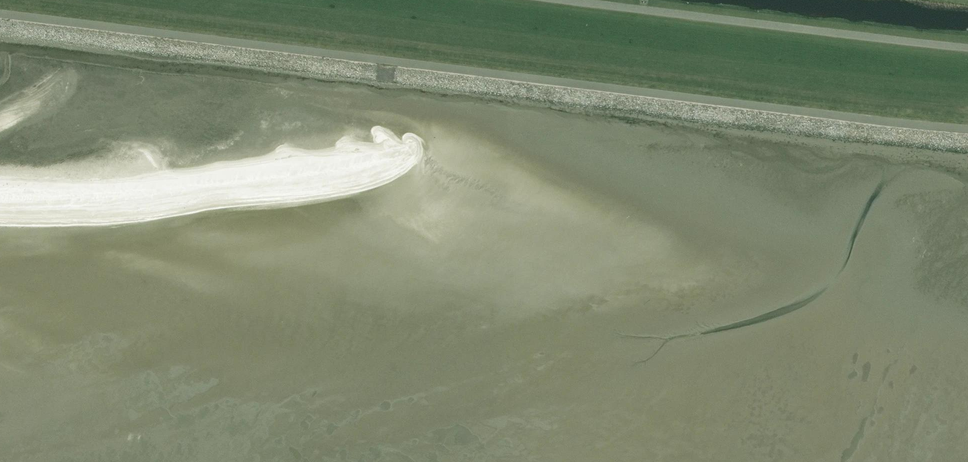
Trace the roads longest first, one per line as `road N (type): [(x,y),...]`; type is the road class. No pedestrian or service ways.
road 1 (unclassified): [(0,23),(967,138)]
road 2 (unclassified): [(967,51),(538,0)]

